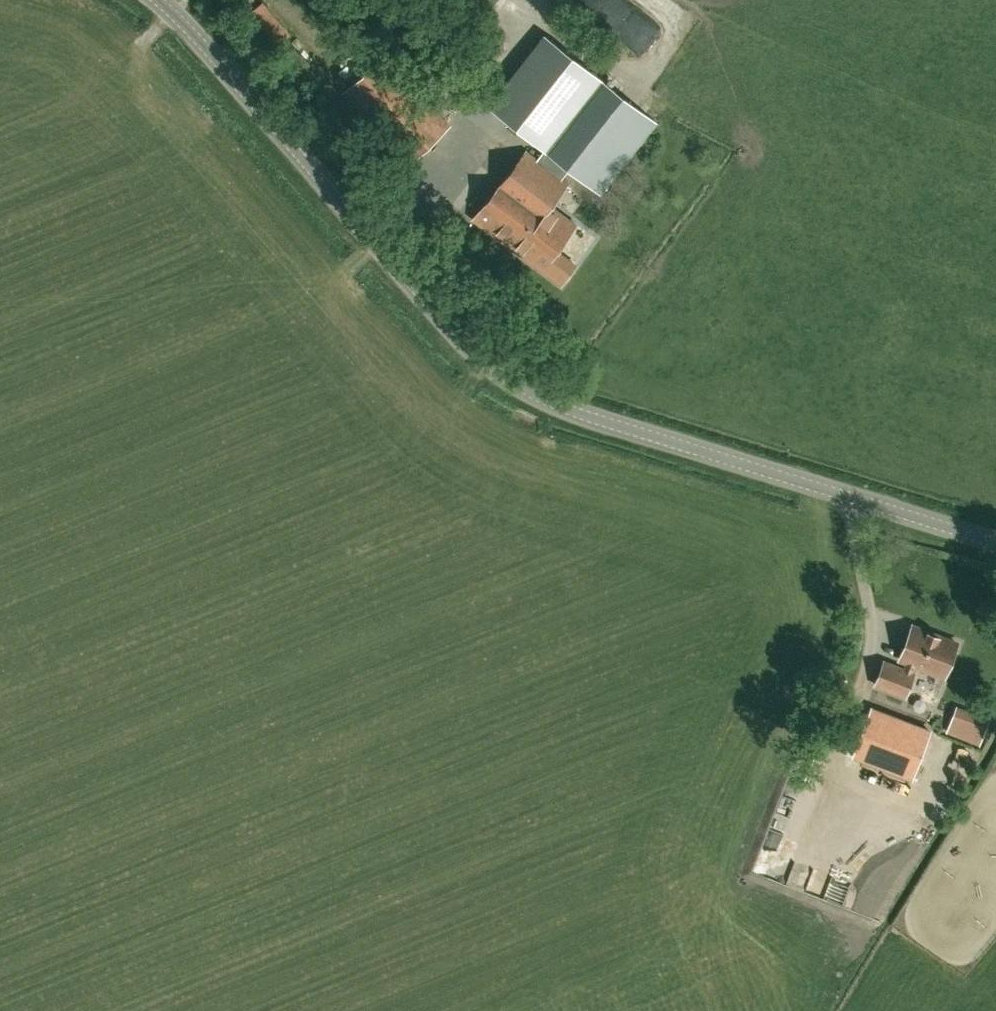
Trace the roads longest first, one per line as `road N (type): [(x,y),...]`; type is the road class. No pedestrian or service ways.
road 1 (tertiary): [(995,544),(556,408),(508,383),(467,349),(158,0)]

